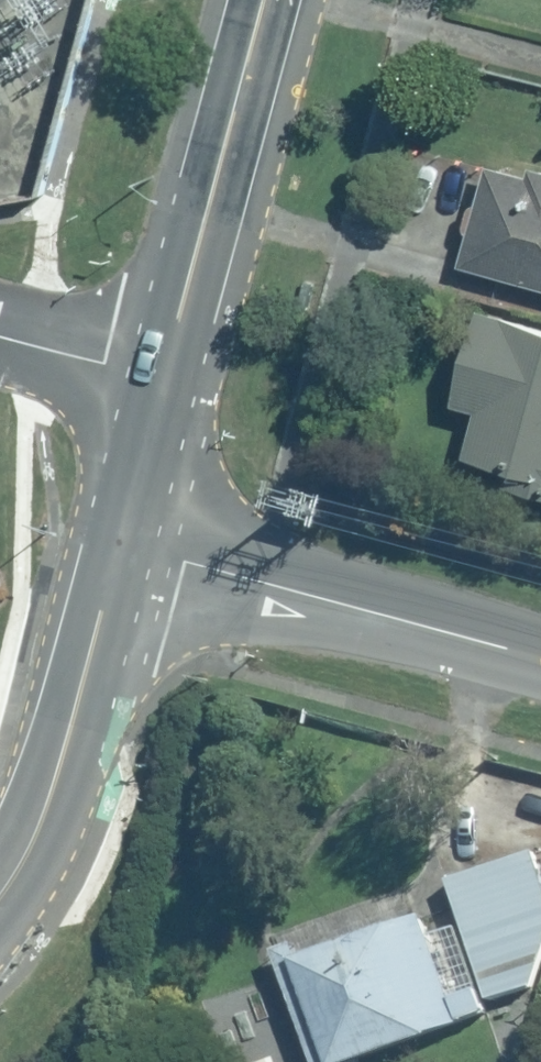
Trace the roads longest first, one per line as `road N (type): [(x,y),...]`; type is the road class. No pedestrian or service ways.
road 1 (residential): [(540,661),(122,542)]
road 2 (secondary): [(266,0),(166,374)]
road 3 (secondary): [(122,542),(57,788),(0,898)]
road 4 (secondary): [(166,374),(122,542)]
road 5 (residential): [(166,374),(0,336)]

